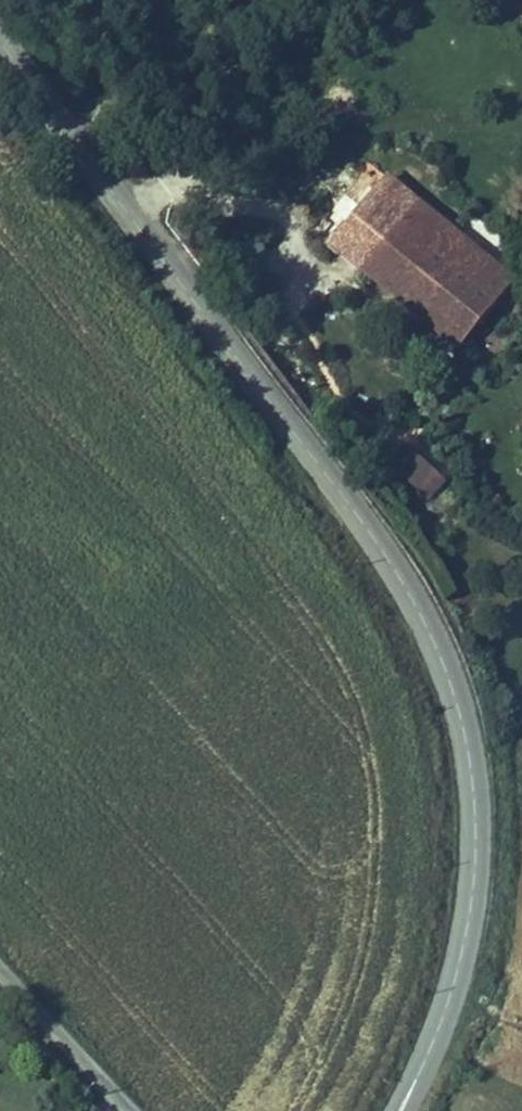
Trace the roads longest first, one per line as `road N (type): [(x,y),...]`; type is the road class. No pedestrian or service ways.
road 1 (tertiary): [(399,1110),(465,966),(476,885),(474,755),(423,605),(0,42)]
road 2 (track): [(59,116),(239,0)]
road 3 (unclassified): [(0,949),(141,1110)]

